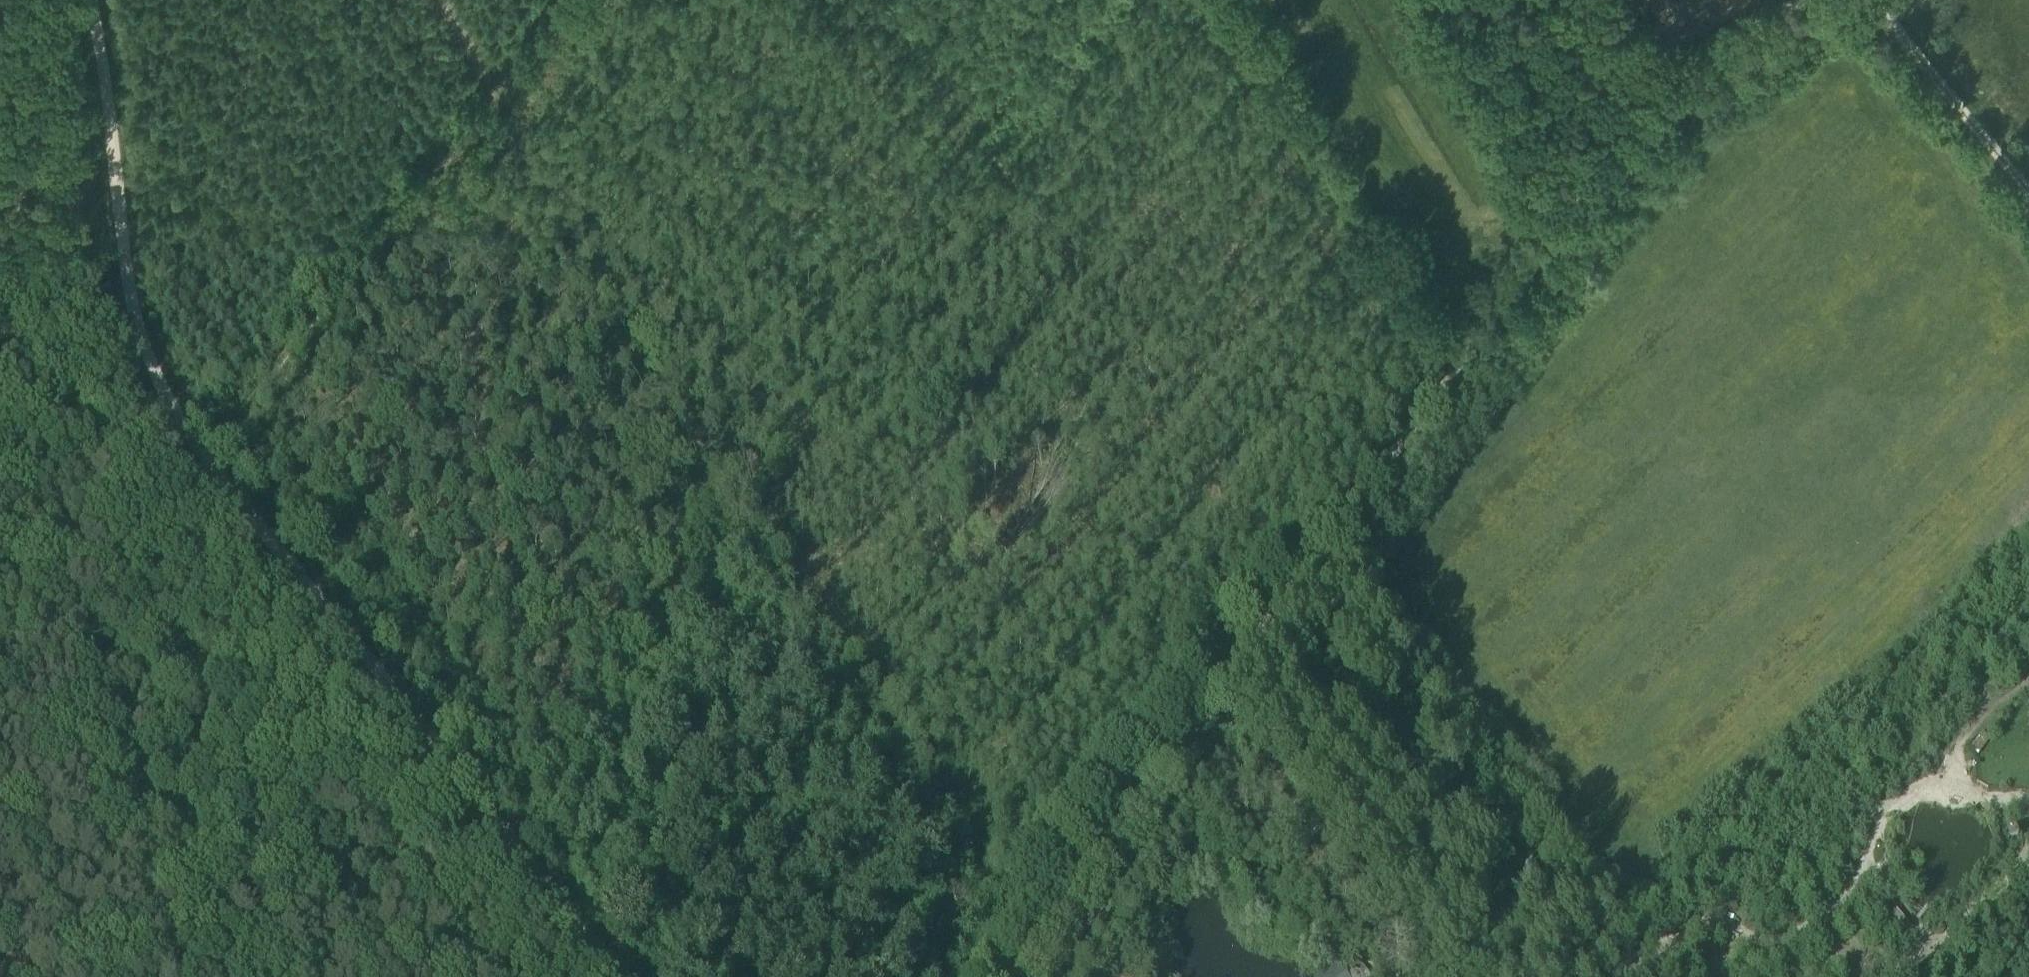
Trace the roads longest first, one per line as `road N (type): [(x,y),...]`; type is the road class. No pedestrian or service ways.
road 1 (track): [(1804,0),(1673,84),(1625,134),(1003,976)]
road 2 (track): [(92,0),(132,297),(168,400),(626,976)]
road 3 (track): [(1871,0),(2028,188)]

